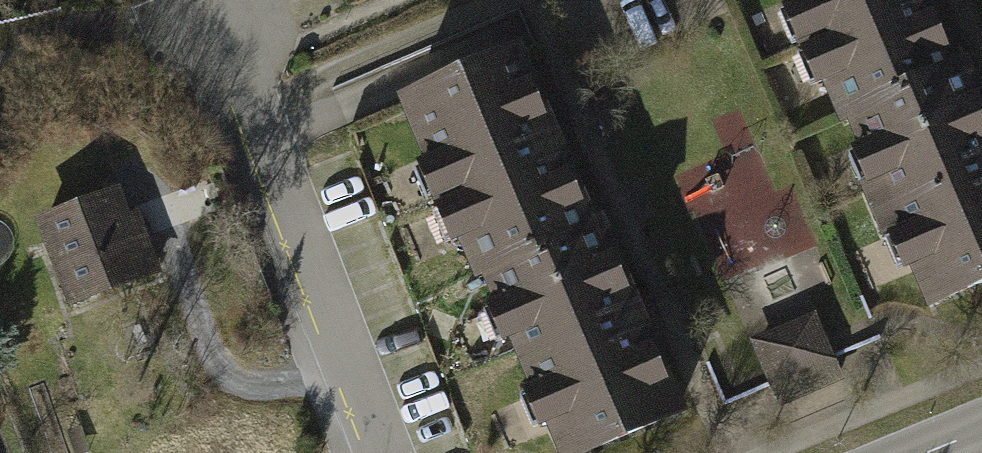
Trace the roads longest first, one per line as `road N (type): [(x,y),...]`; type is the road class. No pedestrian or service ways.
road 1 (residential): [(378,452),(191,25)]

